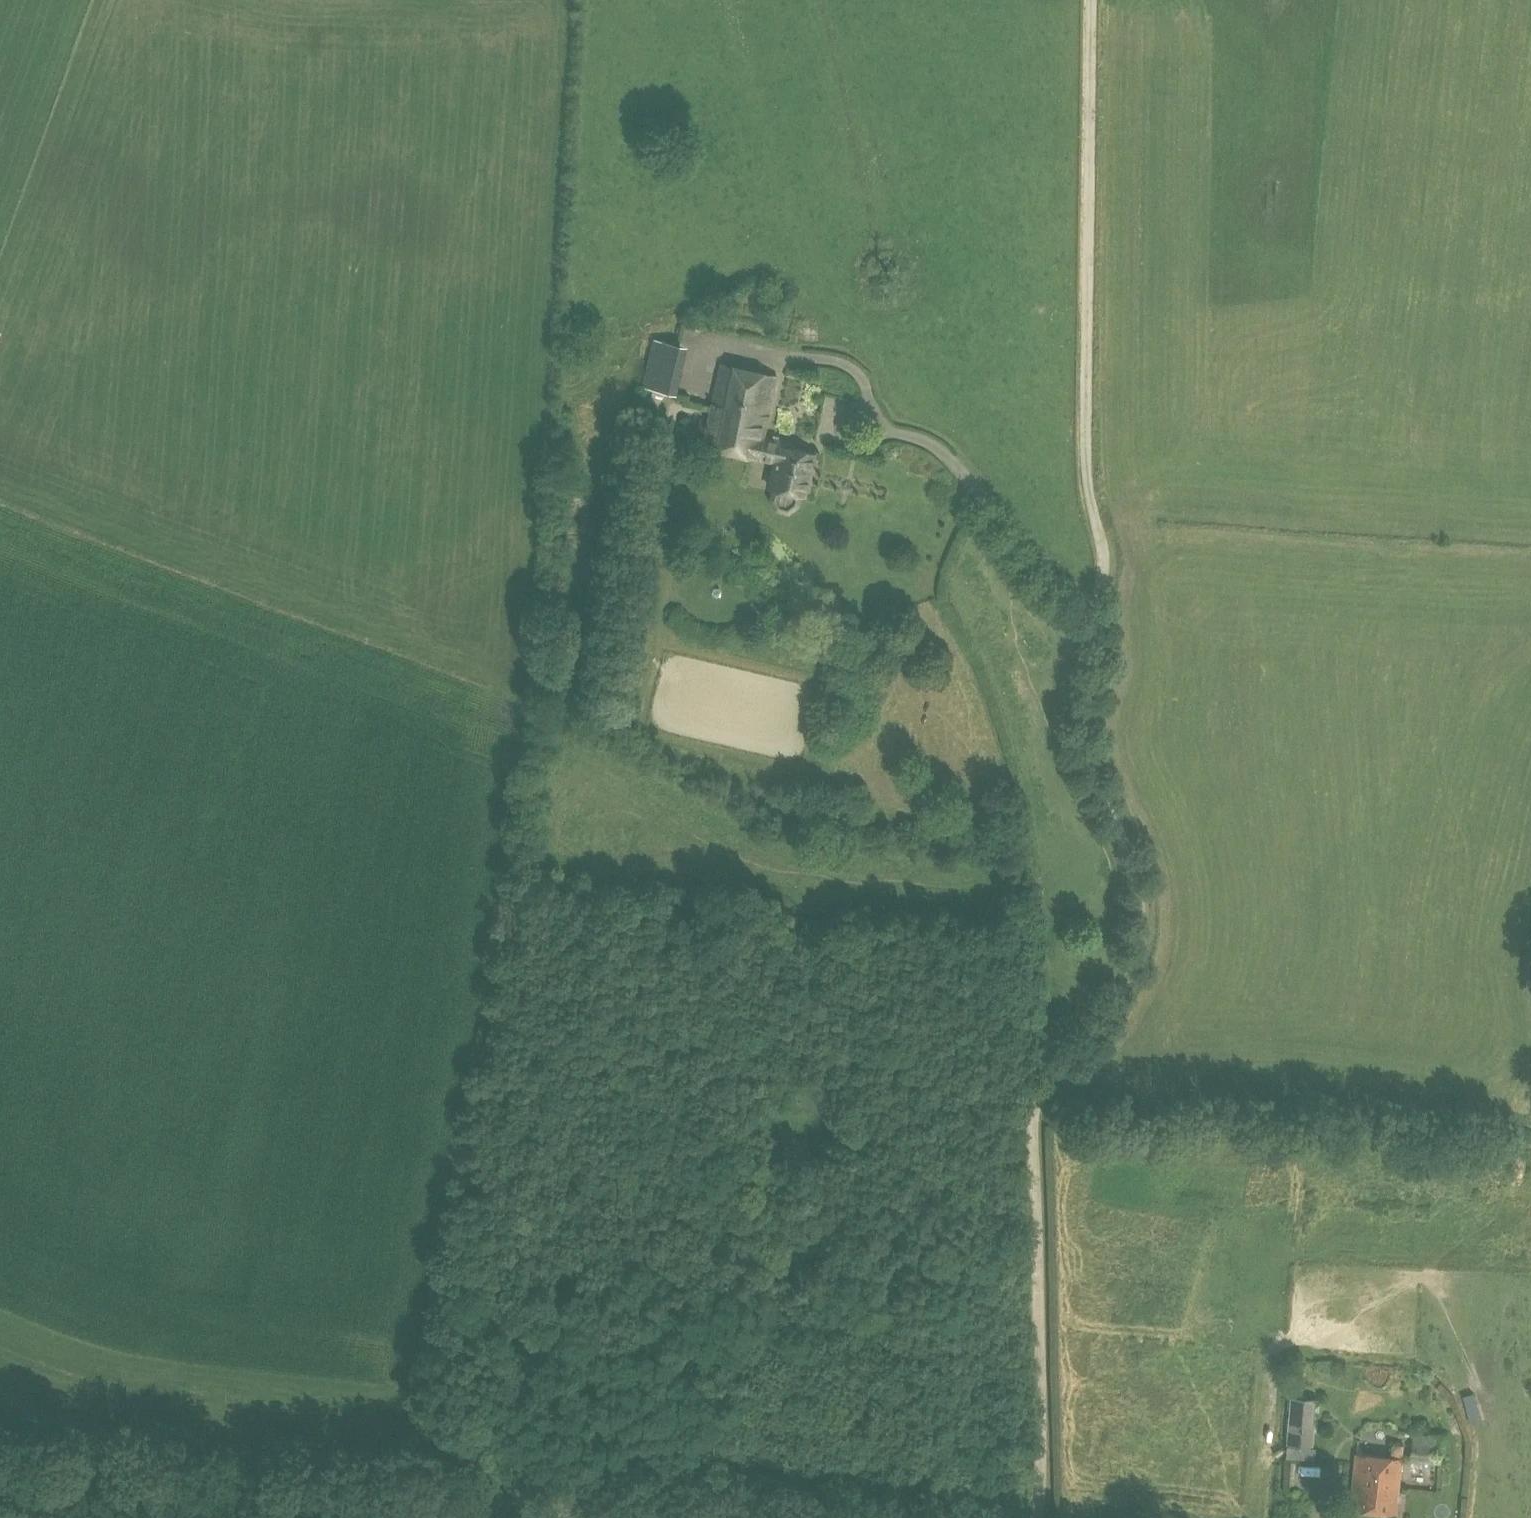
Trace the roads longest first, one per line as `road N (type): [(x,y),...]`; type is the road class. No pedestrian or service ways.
road 1 (track): [(1038,1517),(1027,1209),(1032,1106),(1115,1002),(1136,960),(1143,917),(1085,734),(1099,652),(1094,610),(1036,568),(962,471),(937,449),(886,430)]
road 2 (track): [(1094,610),(1105,563),(1088,480),(1092,0)]
road 3 (unclassified): [(606,1517),(154,1490),(0,1457)]

